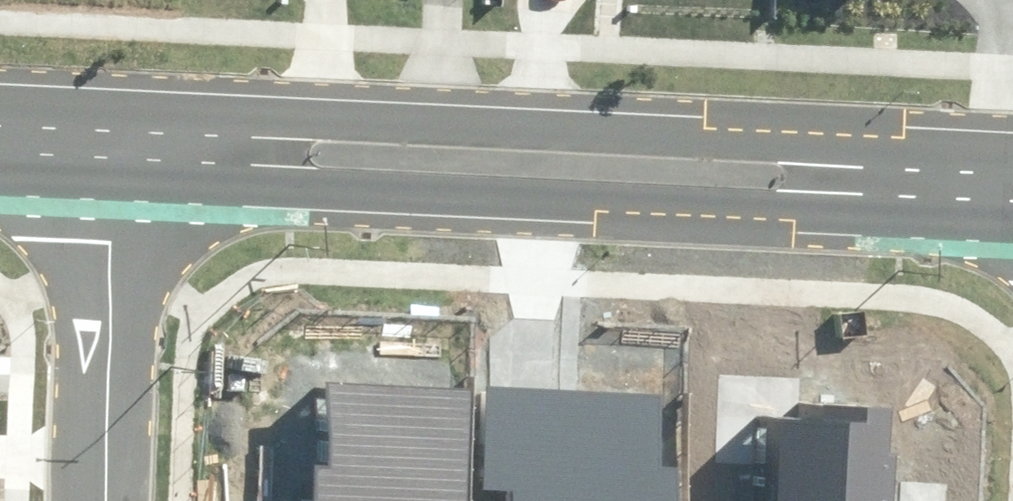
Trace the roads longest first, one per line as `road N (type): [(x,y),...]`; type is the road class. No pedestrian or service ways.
road 1 (residential): [(1012,231),(75,174)]
road 2 (residential): [(431,119),(1012,148)]
road 3 (residential): [(83,99),(431,119)]
road 4 (residential): [(67,500),(75,174)]

